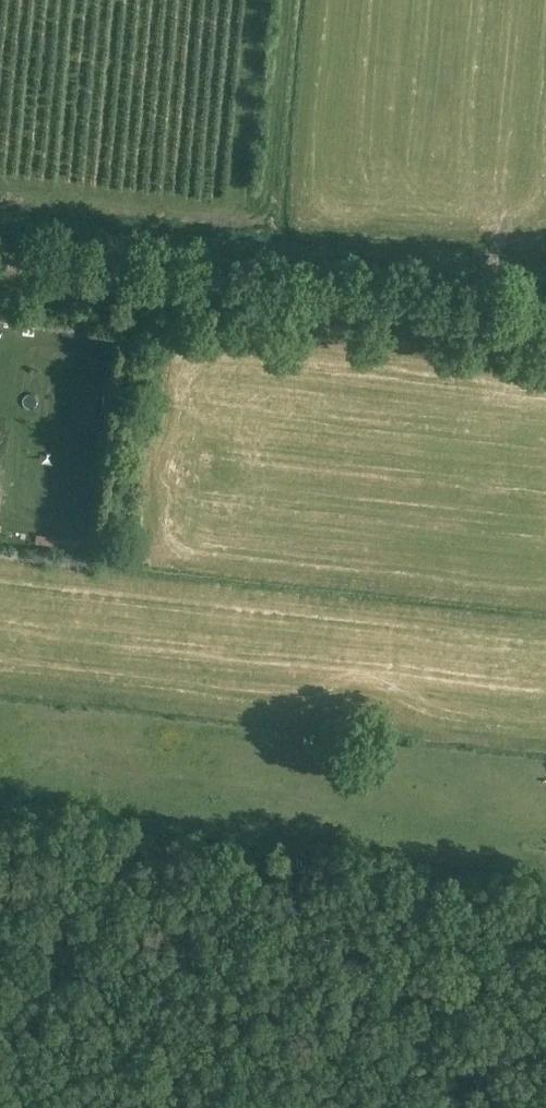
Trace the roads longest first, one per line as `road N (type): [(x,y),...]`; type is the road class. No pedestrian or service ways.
road 1 (unclassified): [(545,322),(0,263)]
road 2 (track): [(0,197),(268,229),(290,0)]
road 3 (track): [(242,226),(264,0)]

